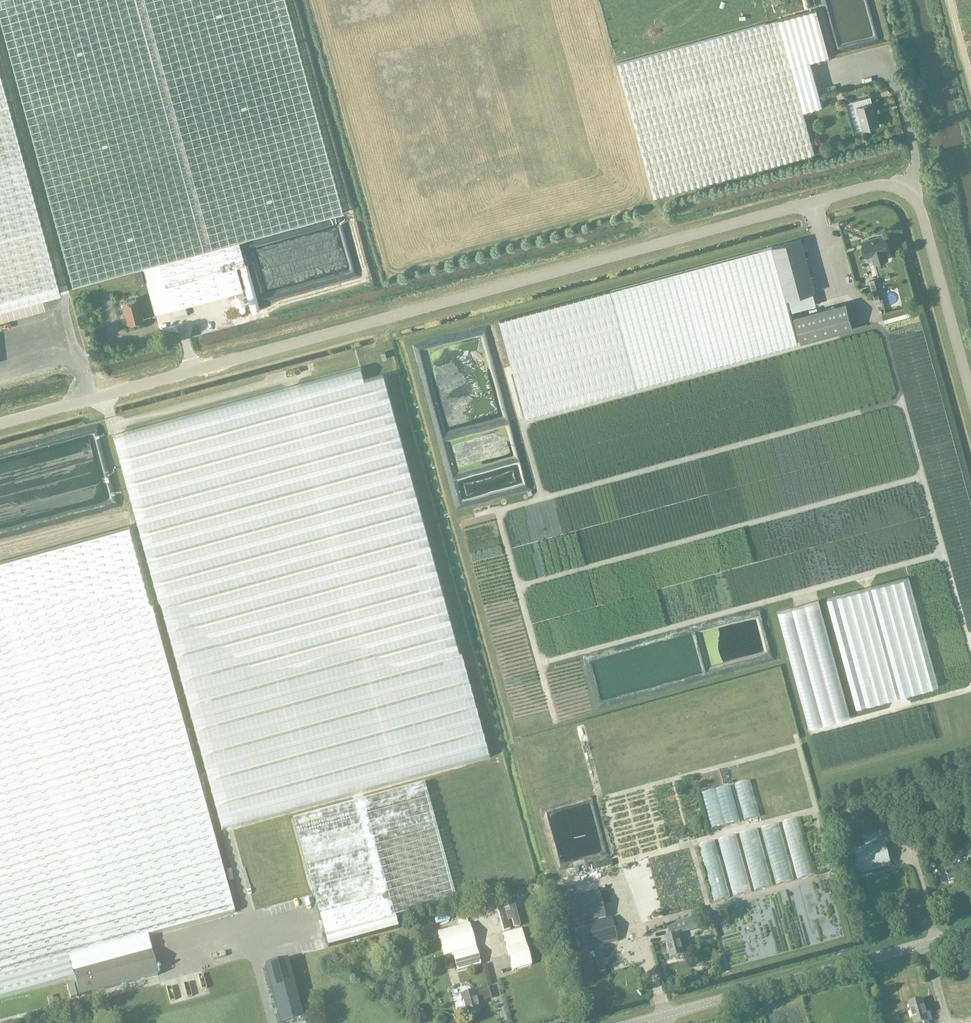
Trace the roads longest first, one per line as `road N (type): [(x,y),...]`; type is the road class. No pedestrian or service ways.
road 1 (unclassified): [(970,395),(919,208),(906,193),(881,184),(0,424)]
road 2 (unclassified): [(635,1022),(970,931)]

